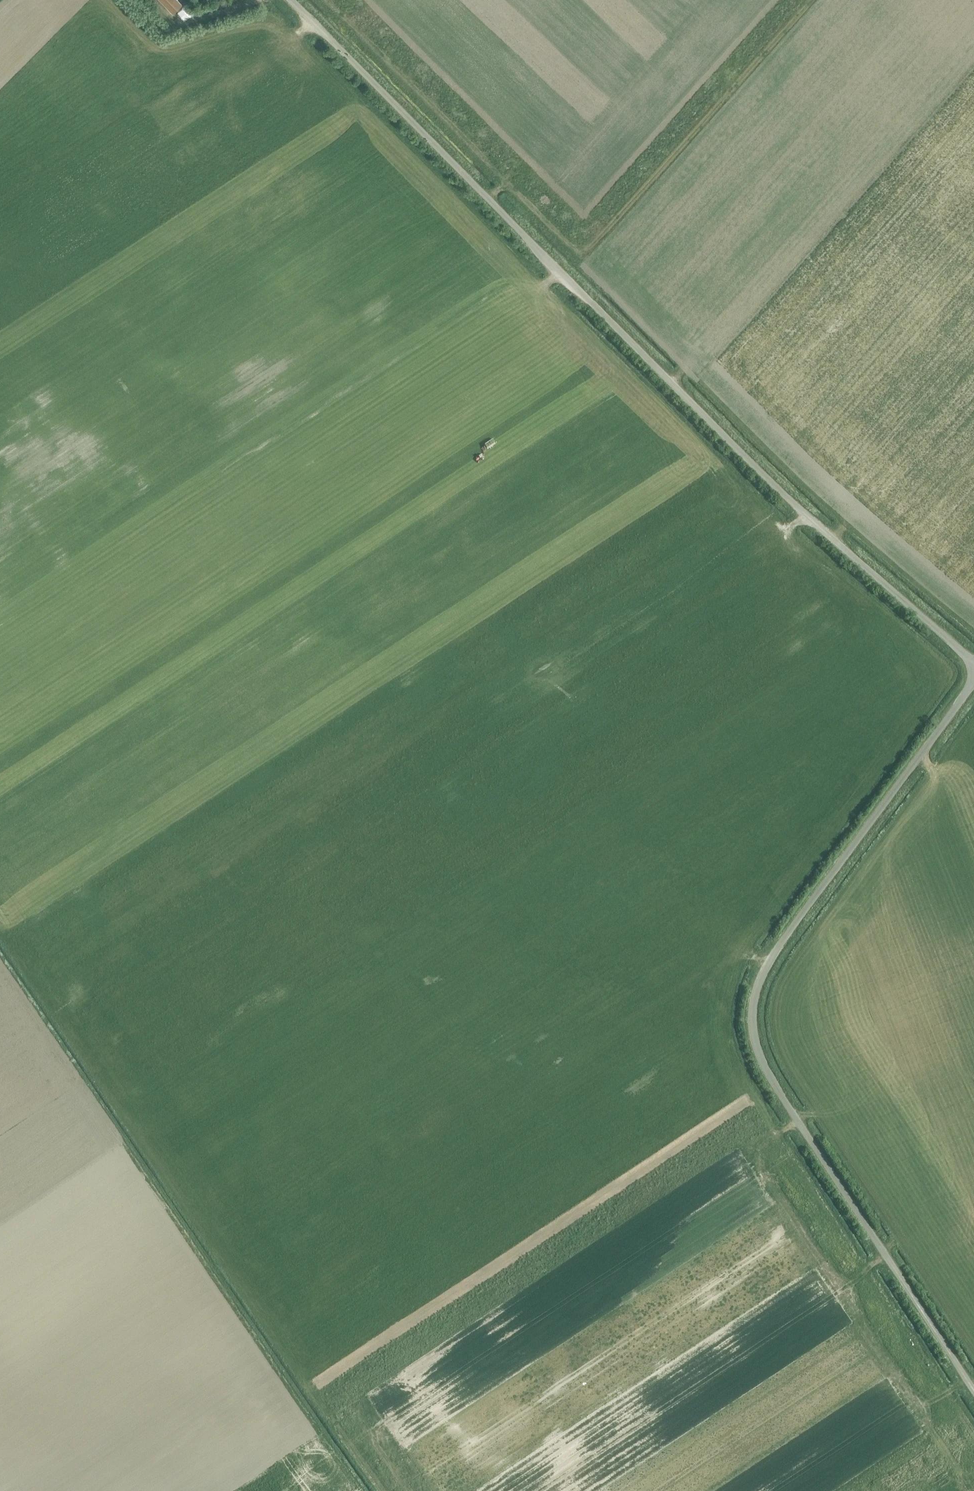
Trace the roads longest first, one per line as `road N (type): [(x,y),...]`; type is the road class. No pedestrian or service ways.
road 1 (unclassified): [(973,663),(735,446),(292,0)]
road 2 (unclassified): [(973,1391),(781,1096),(753,1027),(770,961),(973,682)]

